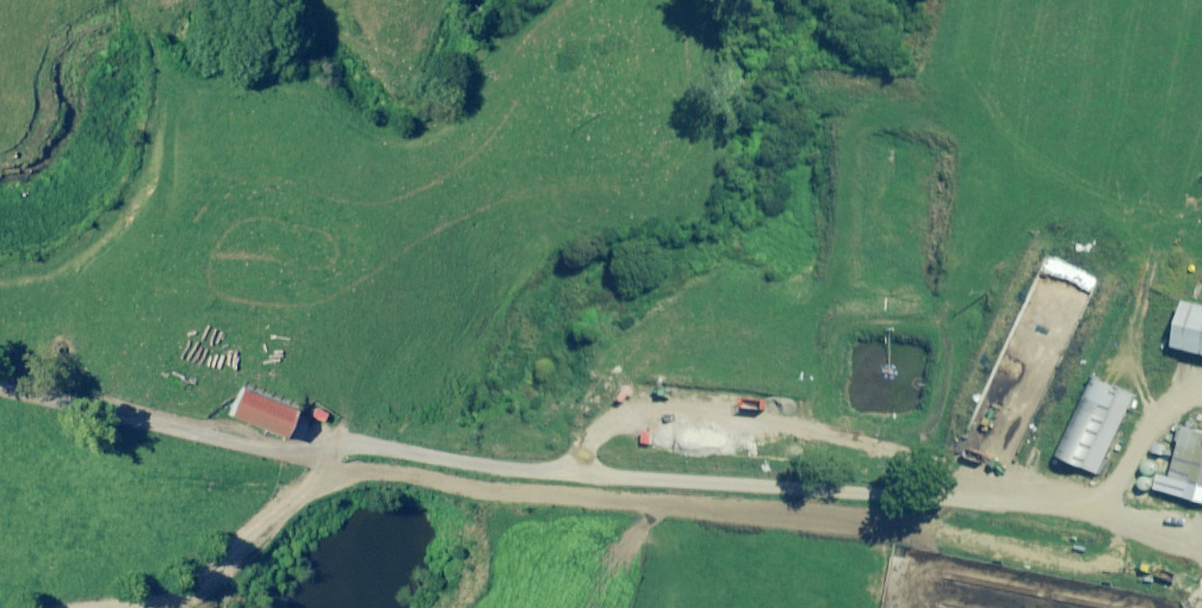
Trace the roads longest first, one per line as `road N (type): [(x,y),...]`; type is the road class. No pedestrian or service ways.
road 1 (track): [(0,384),(373,438),(477,462),(814,467),(1099,505)]
road 2 (track): [(96,607),(195,602),(373,438)]
road 3 (track): [(1099,505),(1201,390)]

